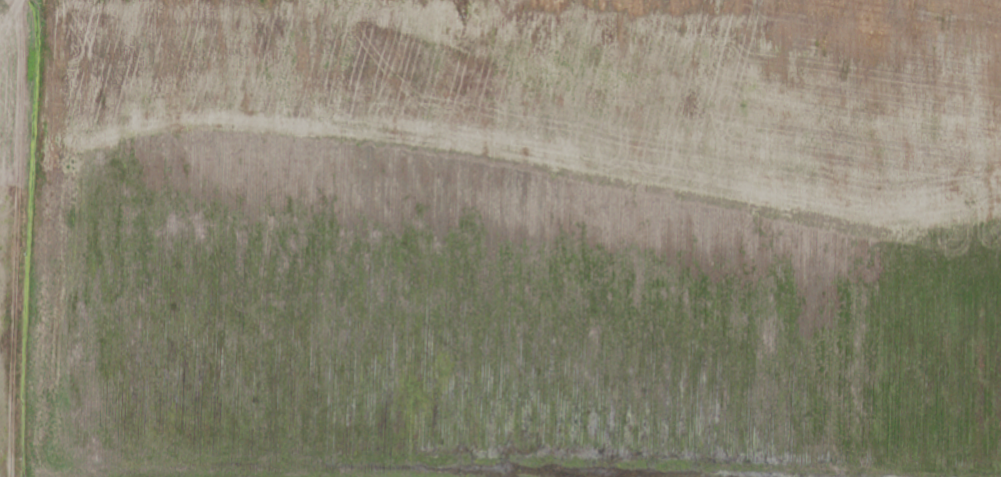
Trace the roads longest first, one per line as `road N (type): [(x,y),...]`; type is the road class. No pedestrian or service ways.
road 1 (track): [(23,0),(13,476)]

